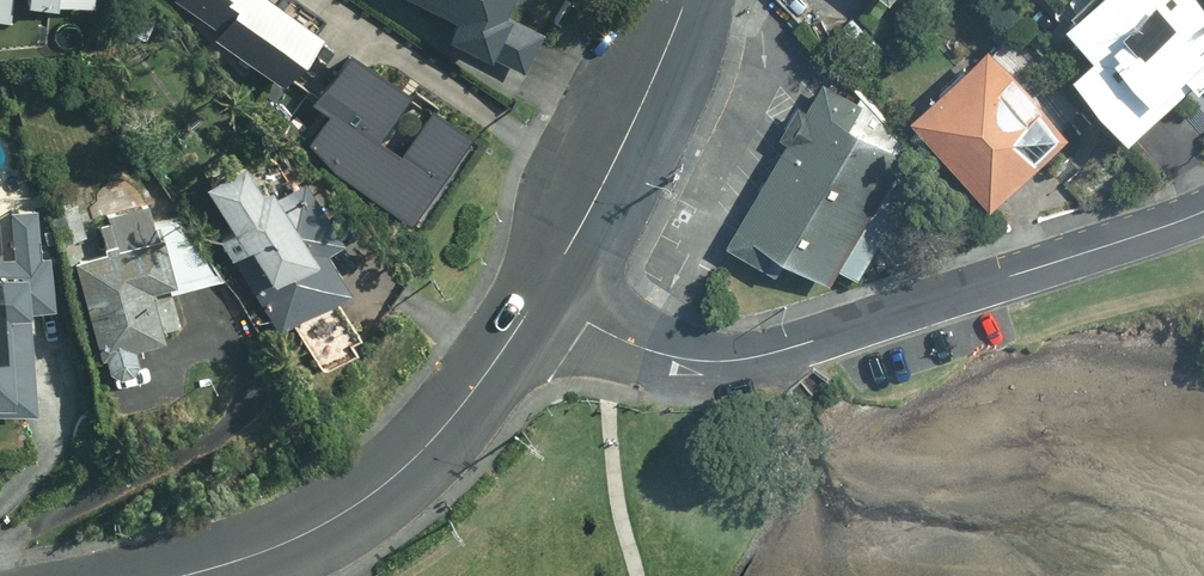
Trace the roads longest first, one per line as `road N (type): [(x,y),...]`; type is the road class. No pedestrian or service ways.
road 1 (residential): [(538,297),(638,346),(725,362),(823,339),(1160,231),(1203,209)]
road 2 (tertiary): [(183,575),(300,536),(384,485),(441,432),(538,297)]
road 3 (tertiary): [(538,297),(634,123),(686,0)]

